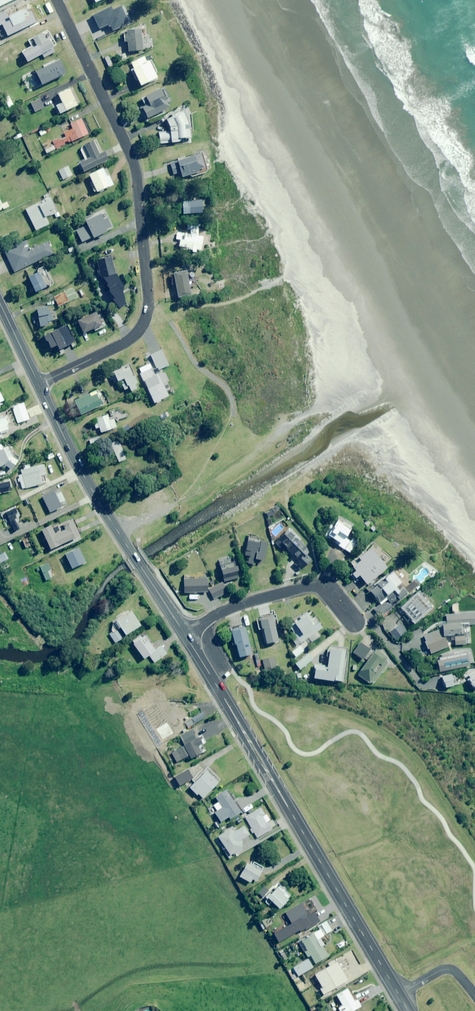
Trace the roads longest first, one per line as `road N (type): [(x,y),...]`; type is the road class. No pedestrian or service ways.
road 1 (residential): [(56,0),(136,165),(148,309),(131,338),(39,385)]
road 2 (secondary): [(408,1010),(185,635)]
road 3 (secondary): [(185,635),(89,485),(39,385)]
road 4 (residential): [(185,635),(230,609),(313,586),(328,589),(357,625)]

